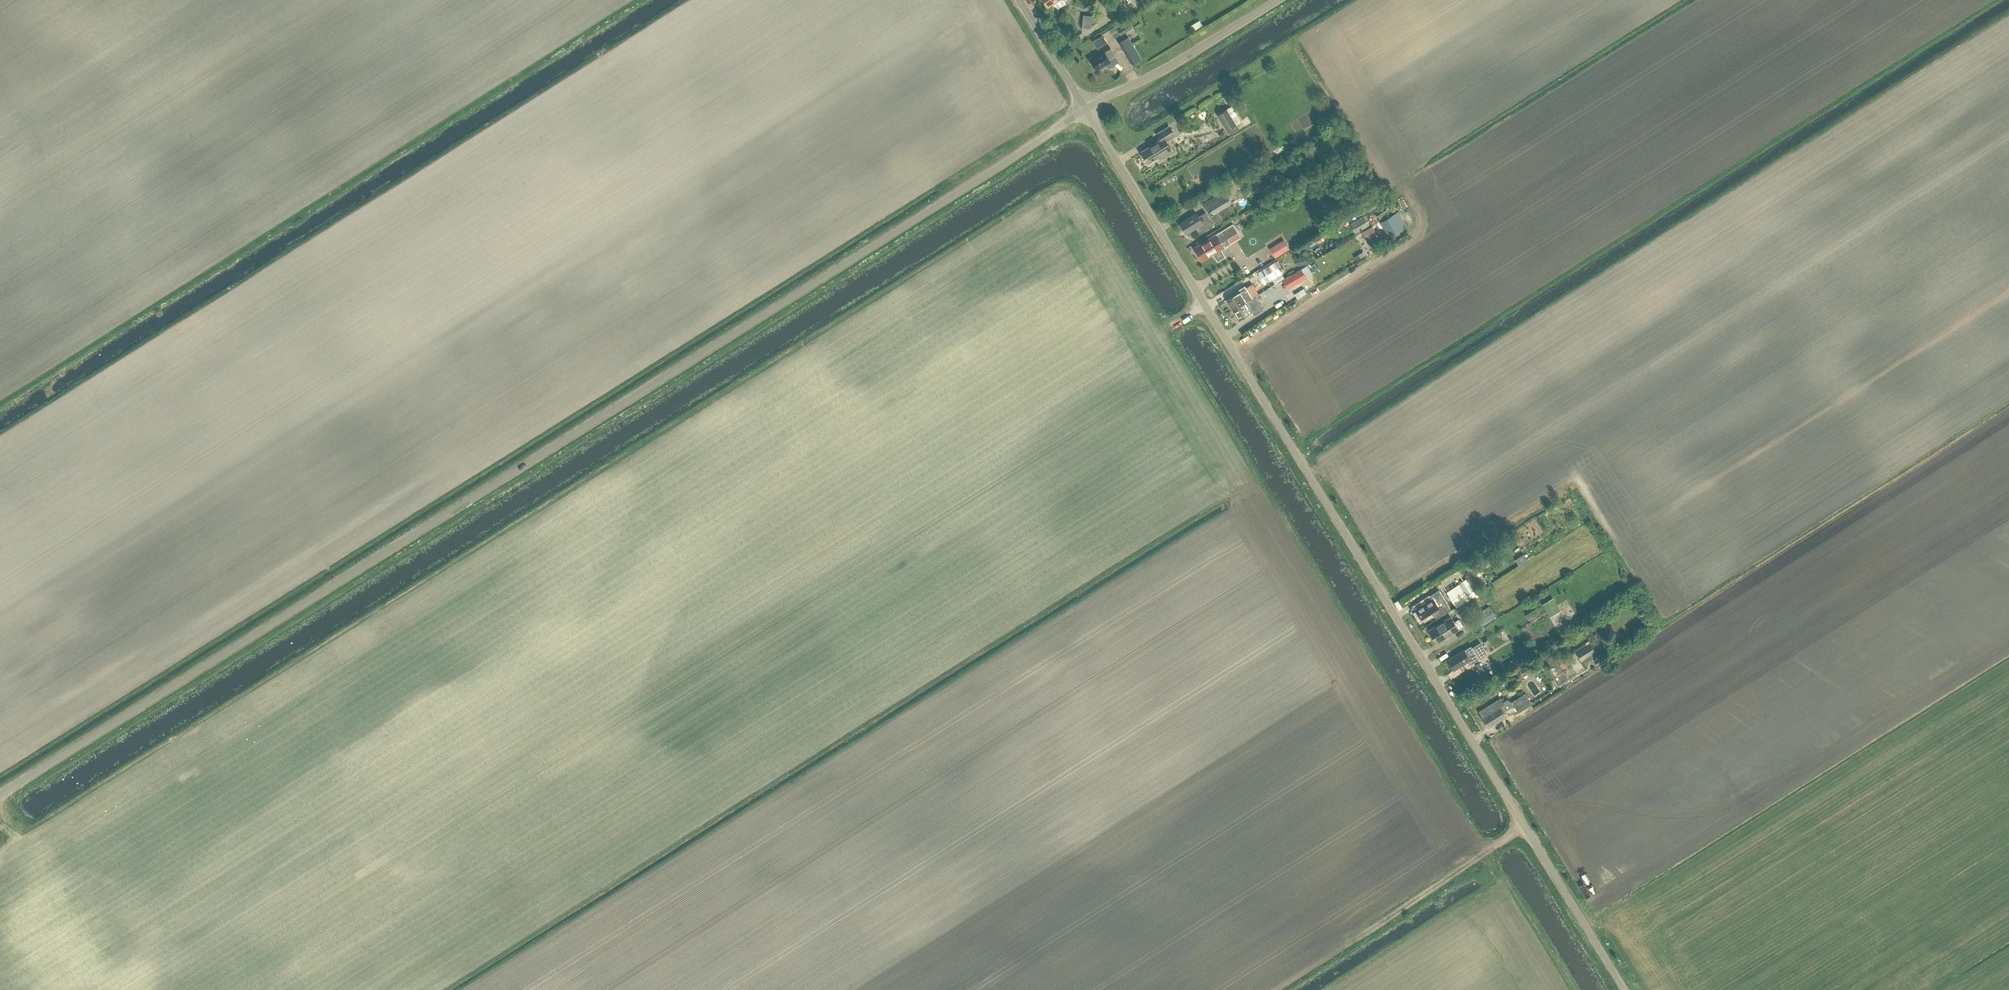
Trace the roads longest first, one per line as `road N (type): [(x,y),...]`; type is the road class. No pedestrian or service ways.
road 1 (unclassified): [(0,793),(1087,107)]
road 2 (unclassified): [(1625,989),(1087,107)]
road 3 (unclassified): [(1087,107),(1273,0)]
road 4 (unclassified): [(1087,107),(1021,0)]

